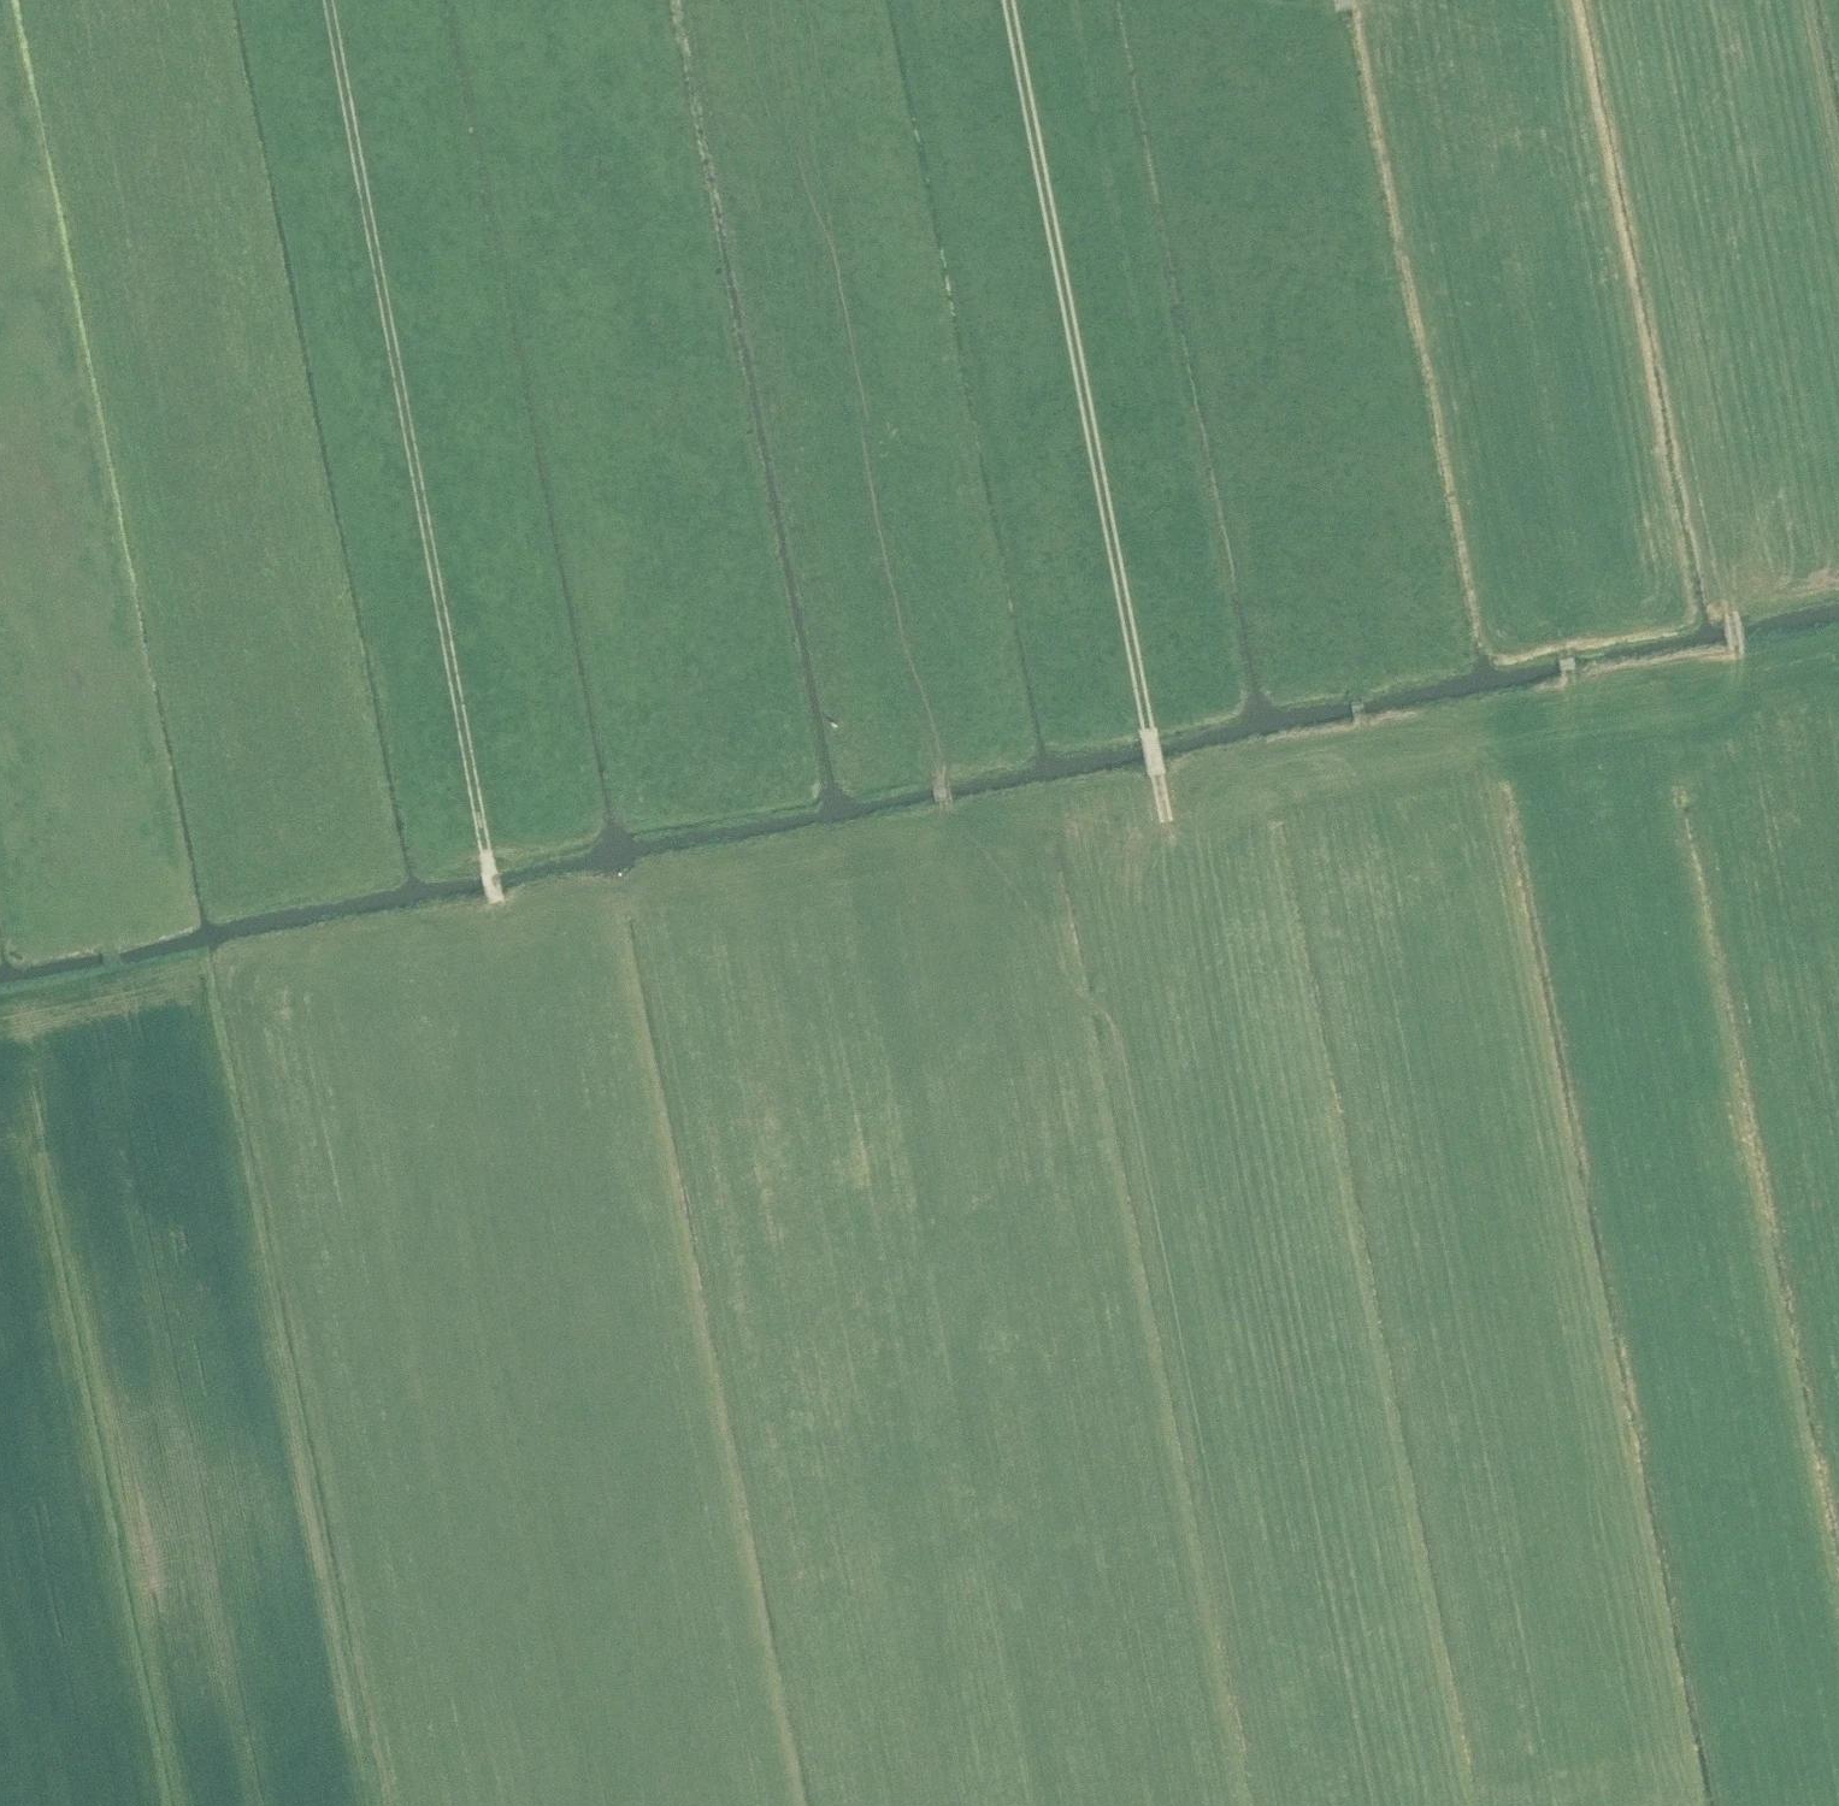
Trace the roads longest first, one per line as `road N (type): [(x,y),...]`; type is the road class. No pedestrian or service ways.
road 1 (track): [(497,904),(328,0)]

